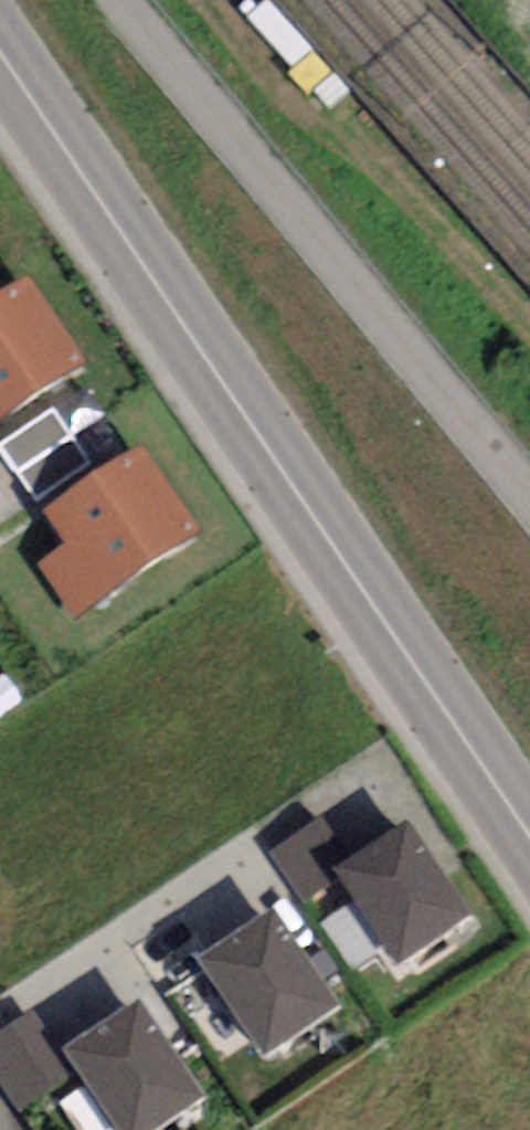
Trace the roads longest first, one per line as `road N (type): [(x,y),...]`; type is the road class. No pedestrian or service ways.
road 1 (primary): [(529,833),(0,57)]
road 2 (unclassified): [(529,490),(115,0)]

